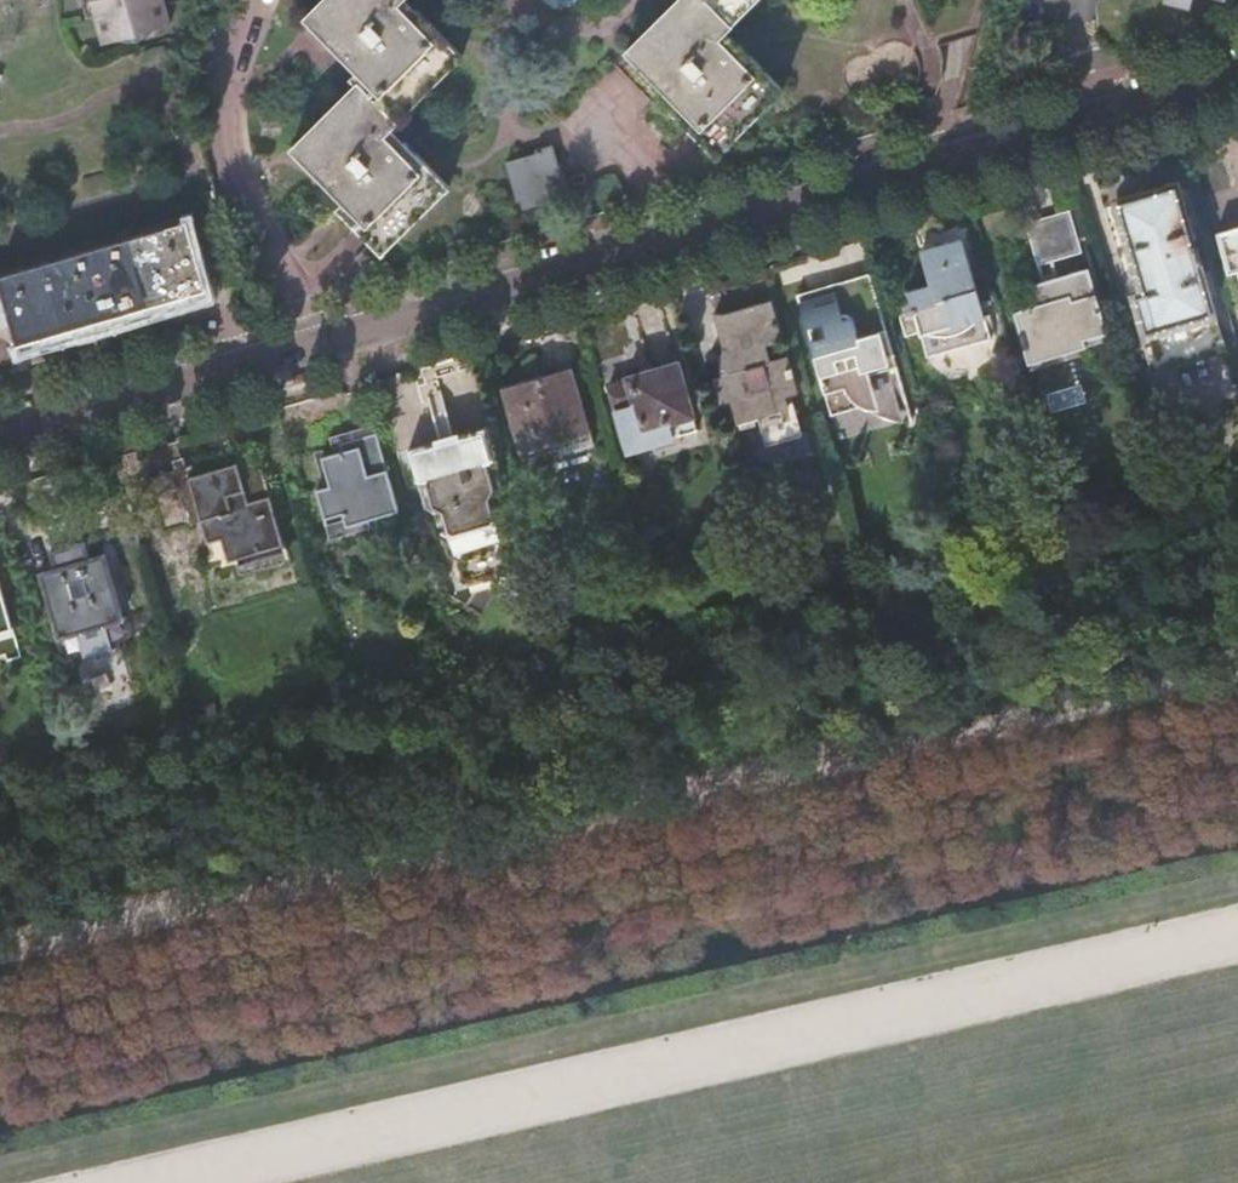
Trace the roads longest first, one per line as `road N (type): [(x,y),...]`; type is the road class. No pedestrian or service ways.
road 1 (track): [(0,936),(1237,665)]
road 2 (track): [(133,1182),(1237,926)]
road 3 (residential): [(1237,71),(313,338)]
road 4 (residential): [(313,338),(233,147),(235,67),(259,0)]
road 5 (residential): [(313,338),(0,432)]

